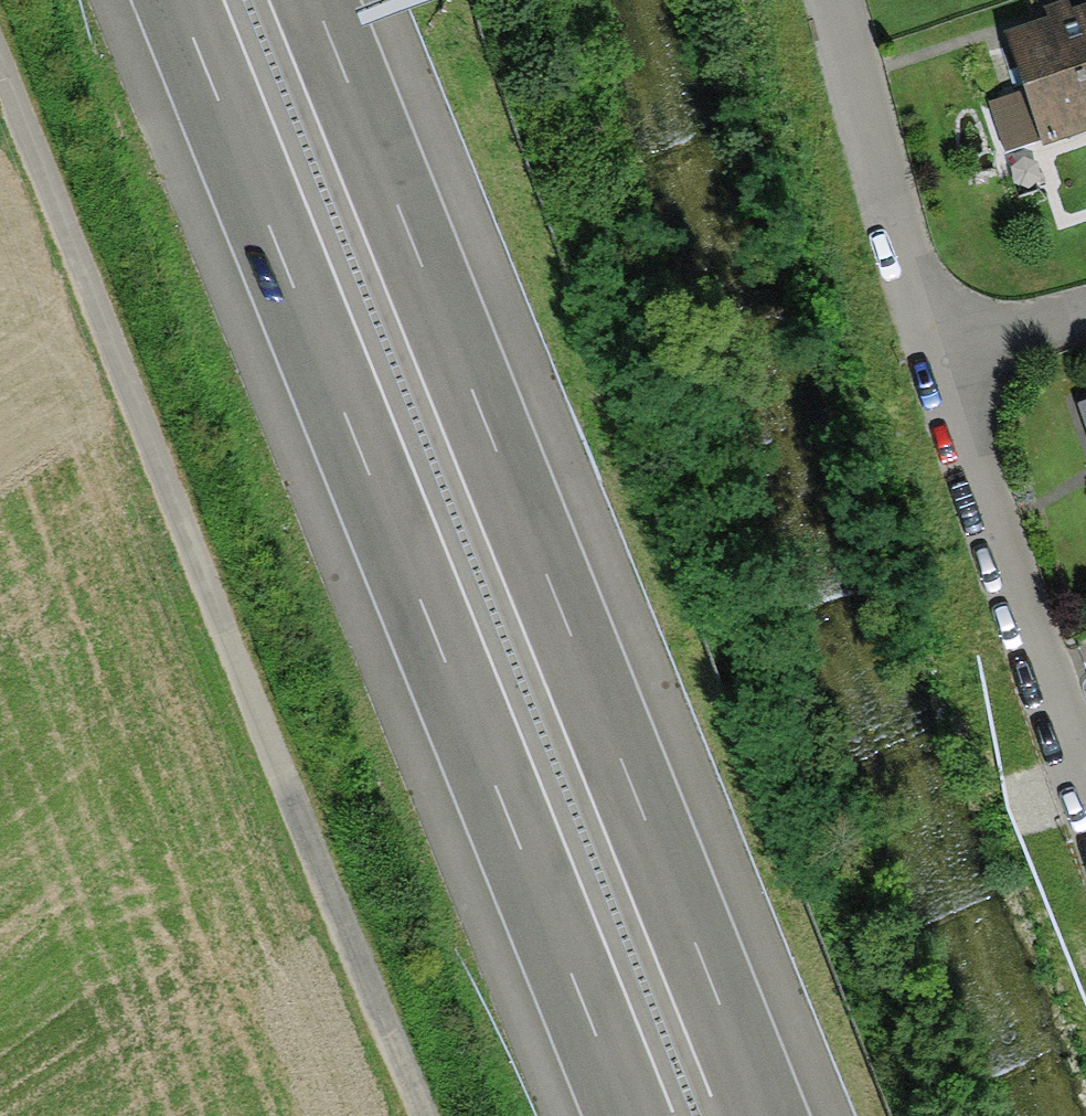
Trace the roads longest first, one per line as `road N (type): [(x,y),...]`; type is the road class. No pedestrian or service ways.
road 1 (motorway): [(763,1115),(311,0)]
road 2 (motorway): [(174,0),(626,1115)]
road 3 (track): [(415,1115),(281,802),(0,91)]
road 4 (residential): [(921,351),(1002,523),(1085,763)]
road 5 (residential): [(833,0),(921,351)]
road 6 (residential): [(1085,305),(921,351)]

